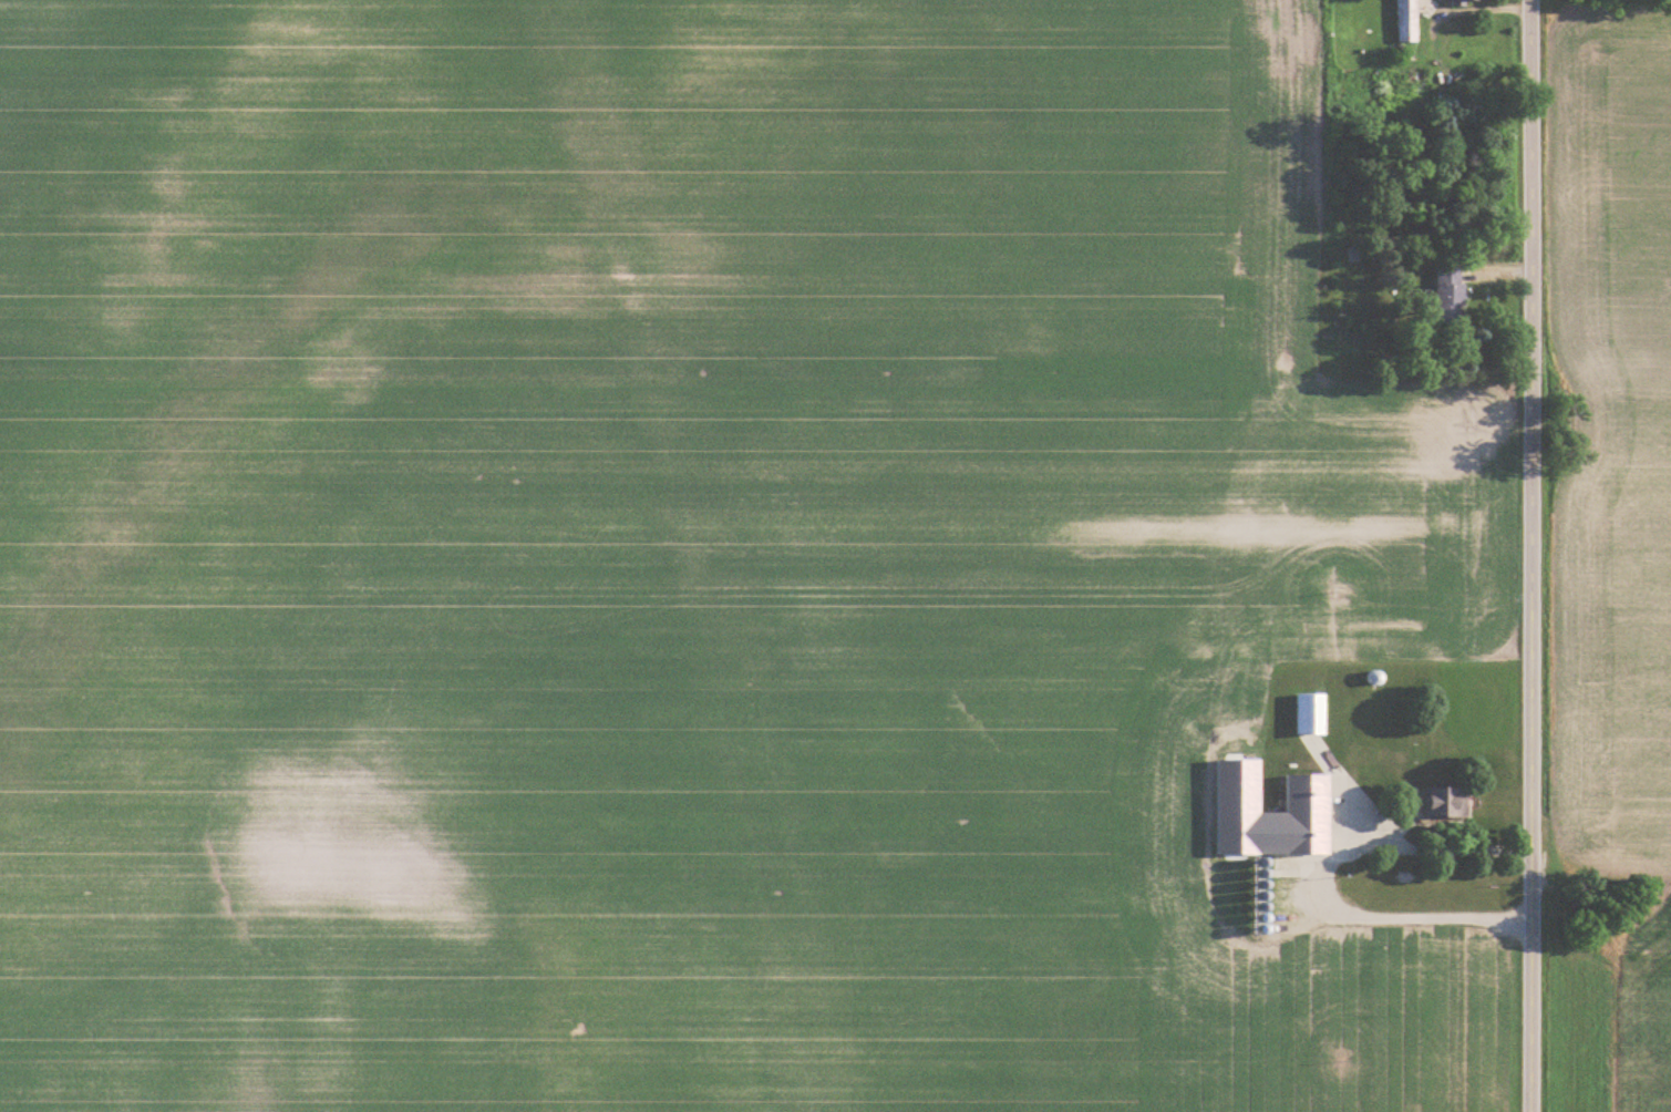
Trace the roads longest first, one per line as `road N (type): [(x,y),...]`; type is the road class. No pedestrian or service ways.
road 1 (residential): [(1530,1111),(1529,0)]

